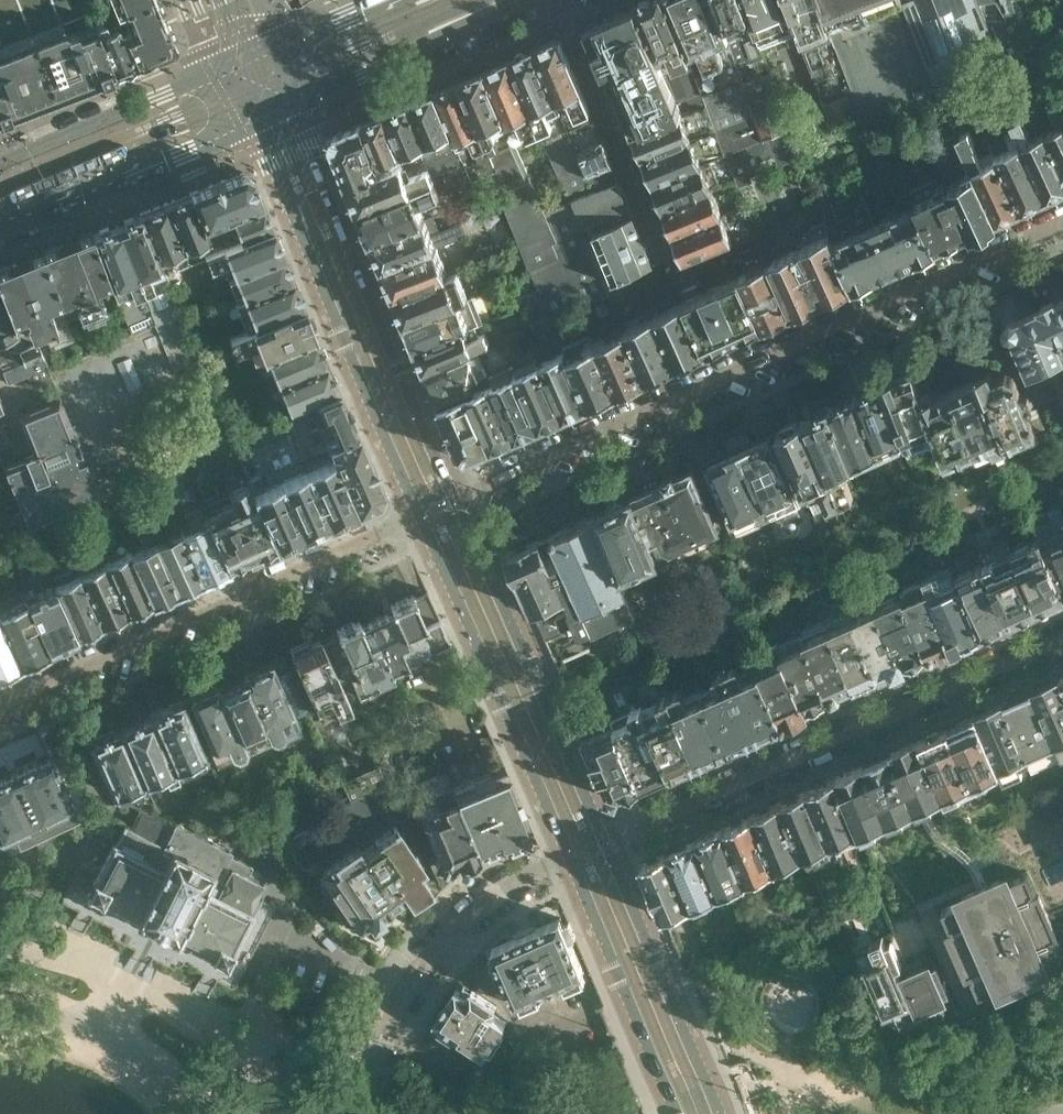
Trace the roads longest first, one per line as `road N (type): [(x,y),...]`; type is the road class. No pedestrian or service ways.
road 1 (residential): [(457,498),(1062,223)]
road 2 (residential): [(1062,640),(608,840)]
road 3 (residential): [(420,516),(0,702)]
road 4 (tertiary): [(253,122),(420,516)]
road 5 (tertiary): [(457,498),(295,105)]
road 6 (tertiary): [(608,840),(457,498)]
road 7 (tertiary): [(420,516),(569,855)]
road 8 (tertiary): [(719,1113),(608,840)]
road 9 (residential): [(669,271),(556,0)]
road 10 (tertiary): [(569,855),(677,1113)]
road 11 (secondary): [(0,225),(253,122)]
road 12 (secondary): [(295,105),(527,0)]
road 13 (unclassified): [(390,1018),(442,944),(499,891),(569,855)]
road 14 (secondary): [(223,70),(0,163)]
road 15 (secondary): [(393,0),(272,49)]

